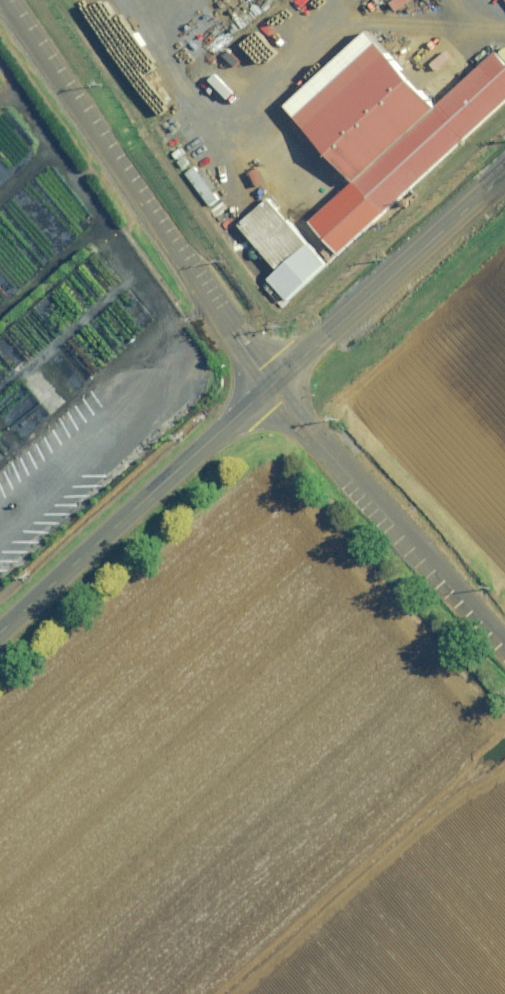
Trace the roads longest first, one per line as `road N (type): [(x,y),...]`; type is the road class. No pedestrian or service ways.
road 1 (unclassified): [(10,0),(271,386)]
road 2 (tertiary): [(0,629),(271,386)]
road 3 (unclassified): [(271,386),(504,644)]
road 4 (tertiary): [(271,386),(504,170)]

